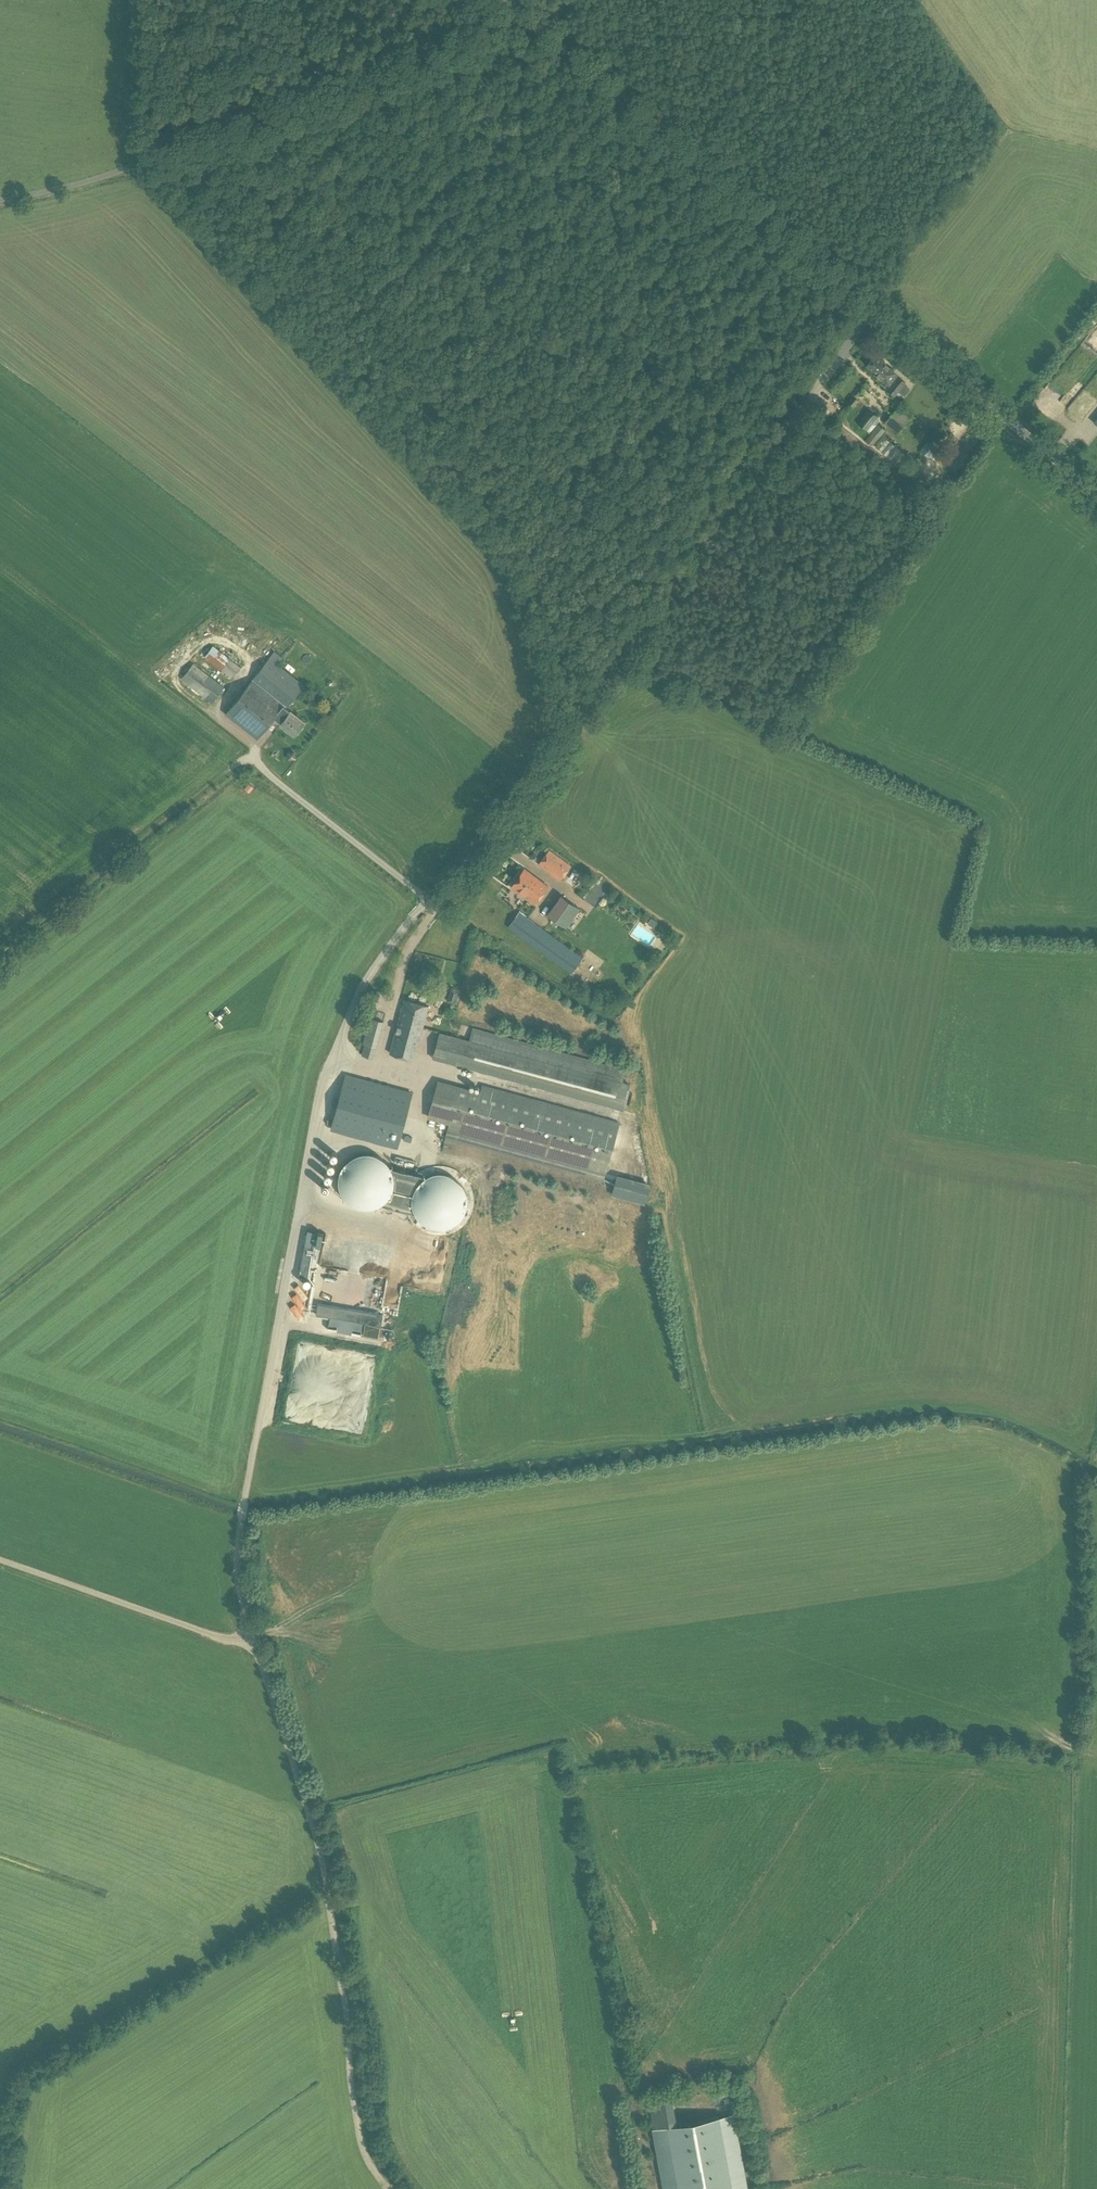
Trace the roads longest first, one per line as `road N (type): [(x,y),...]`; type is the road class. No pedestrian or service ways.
road 1 (track): [(384,2188),(356,2124),(324,1868),(235,1564),(242,1490),(320,1094),(377,954),(426,902)]
road 2 (unclassified): [(237,768),(256,763),(438,910),(877,311)]
road 3 (unclassified): [(877,311),(503,0)]
road 4 (track): [(237,768),(0,951)]
road 5 (unclassified): [(1096,492),(877,311)]
road 6 (track): [(255,1650),(0,1561)]

